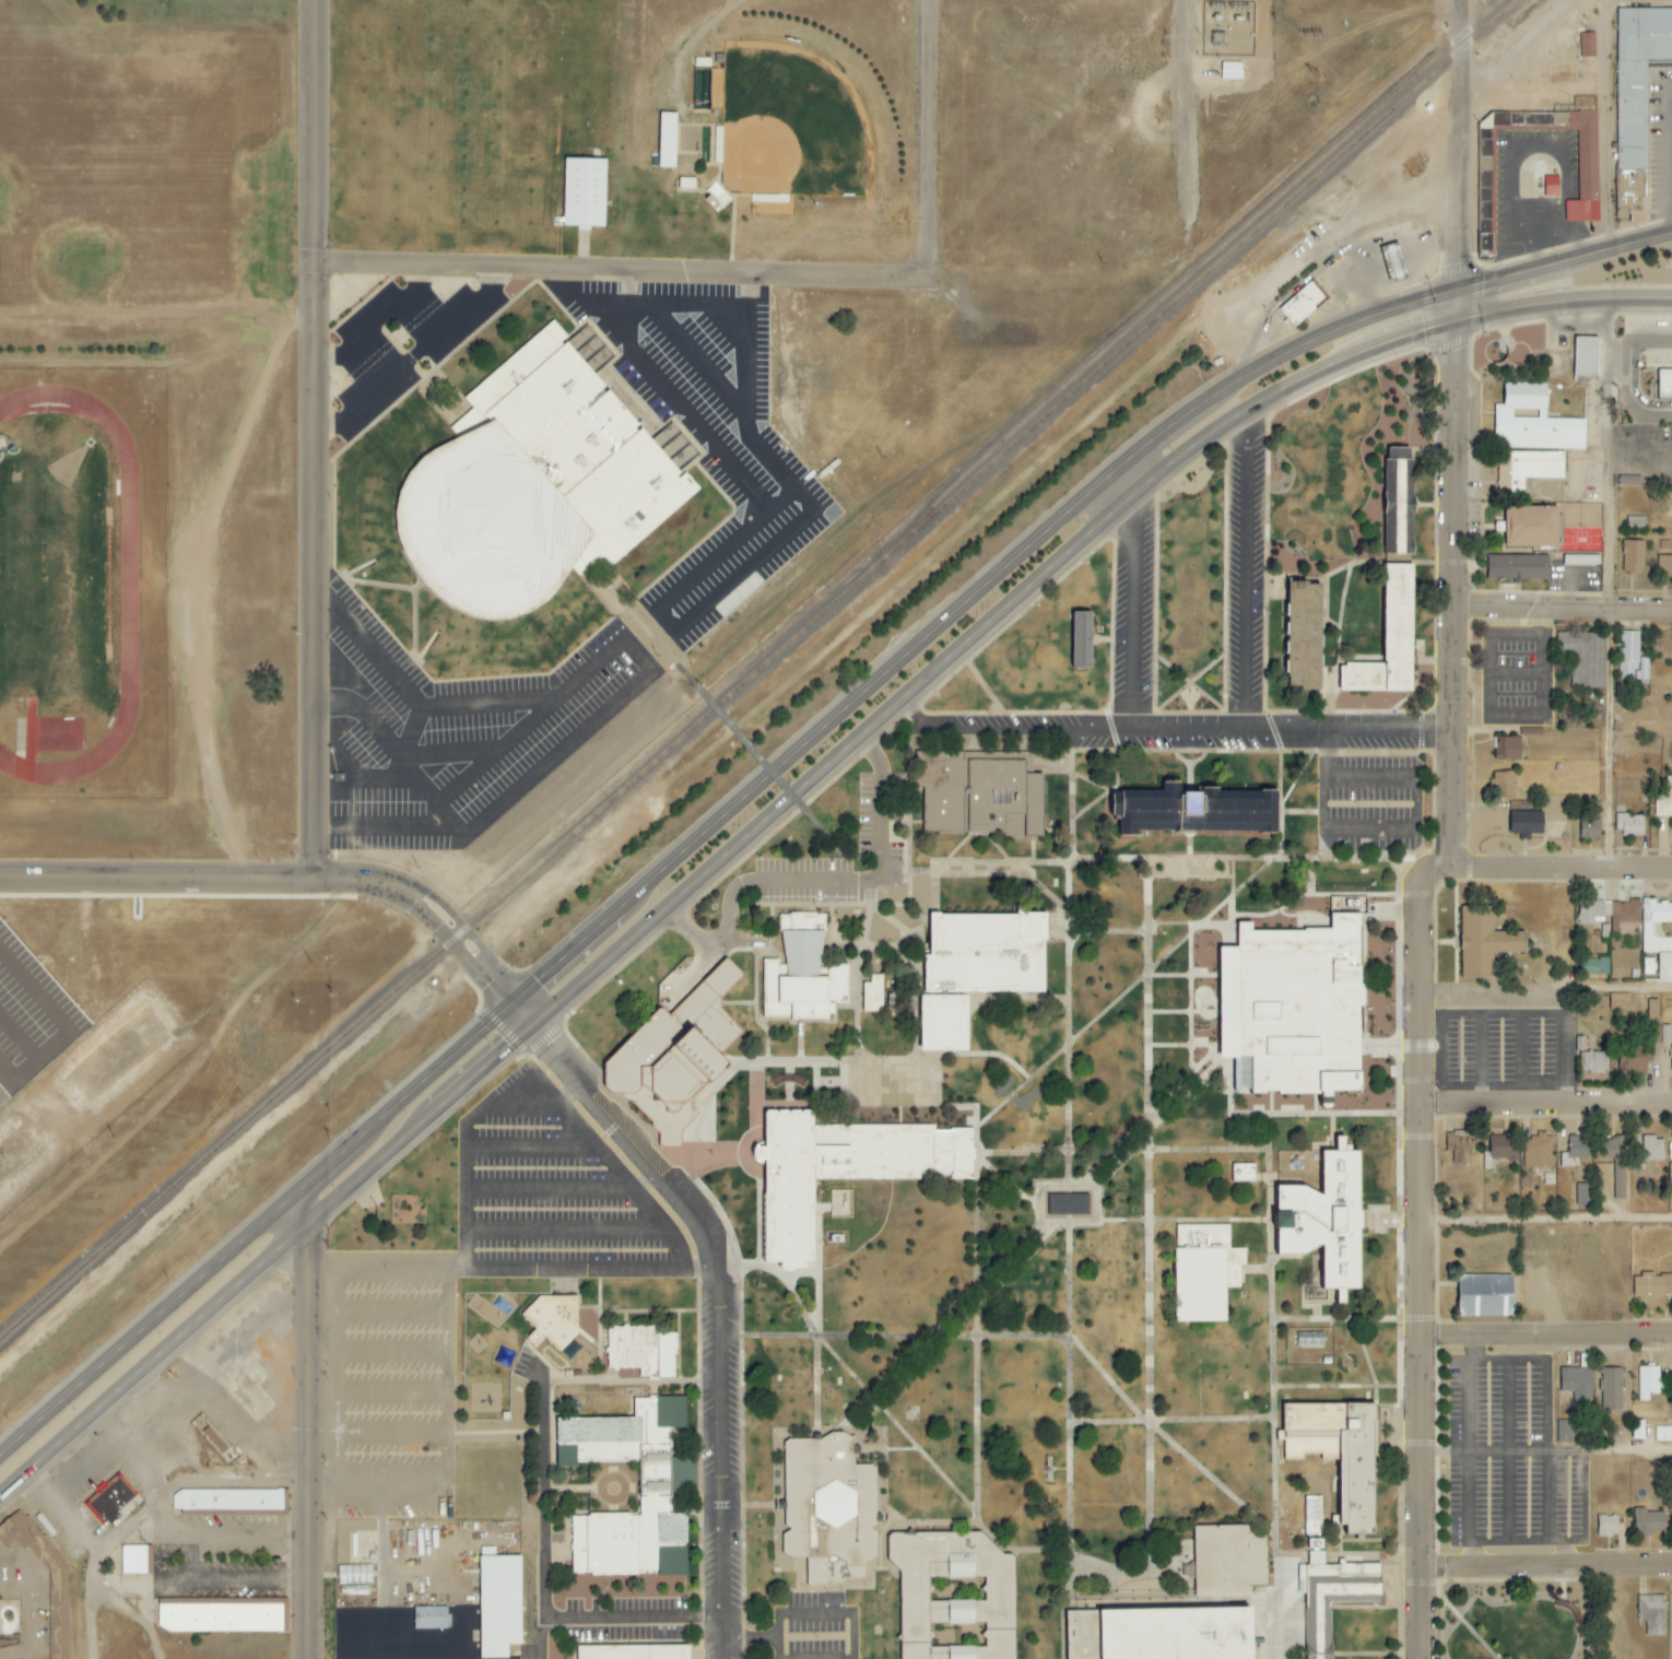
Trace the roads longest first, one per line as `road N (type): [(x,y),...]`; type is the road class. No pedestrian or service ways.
road 1 (trunk): [(0,1494),(1208,433),(1327,365),(1414,332),(1526,305),(1671,299)]
road 2 (trunk): [(1455,291),(1286,352),(1141,448),(0,1454)]
road 3 (tertiary): [(313,879),(313,0)]
road 4 (tertiary): [(1417,1658),(1416,895),(1424,876),(1450,868)]
road 5 (residential): [(917,272),(313,264)]
road 6 (tertiary): [(1450,868),(1455,291)]
road 7 (tertiary): [(306,1658),(306,1222),(289,1199)]
road 8 (residential): [(709,1239),(718,1271),(722,1658)]
road 9 (tertiary): [(376,883),(0,878)]
road 10 (tertiary): [(1455,291),(1462,0)]
road 11 (residential): [(917,272),(923,258),(926,0)]
road 12 (residential): [(314,442),(511,268)]
road 13 (residential): [(1416,1105),(1671,1105)]
road 14 (residential): [(1671,1565),(1417,1567)]
road 15 (residential): [(1671,1334),(1417,1334)]
road 16 (trunk): [(1671,232),(1455,291)]
road 17 (residential): [(1671,608),(1450,607)]
road 18 (tertiary): [(1450,868),(1671,867)]
road 19 (residential): [(578,1083),(709,1239)]
road 20 (tertiary): [(514,1003),(432,894),(376,883)]
road 21 (residential): [(535,1620),(722,1617)]
road 22 (tertiary): [(376,883),(415,907),(479,980),(514,1003)]
road 23 (residential): [(306,1570),(446,1569)]

